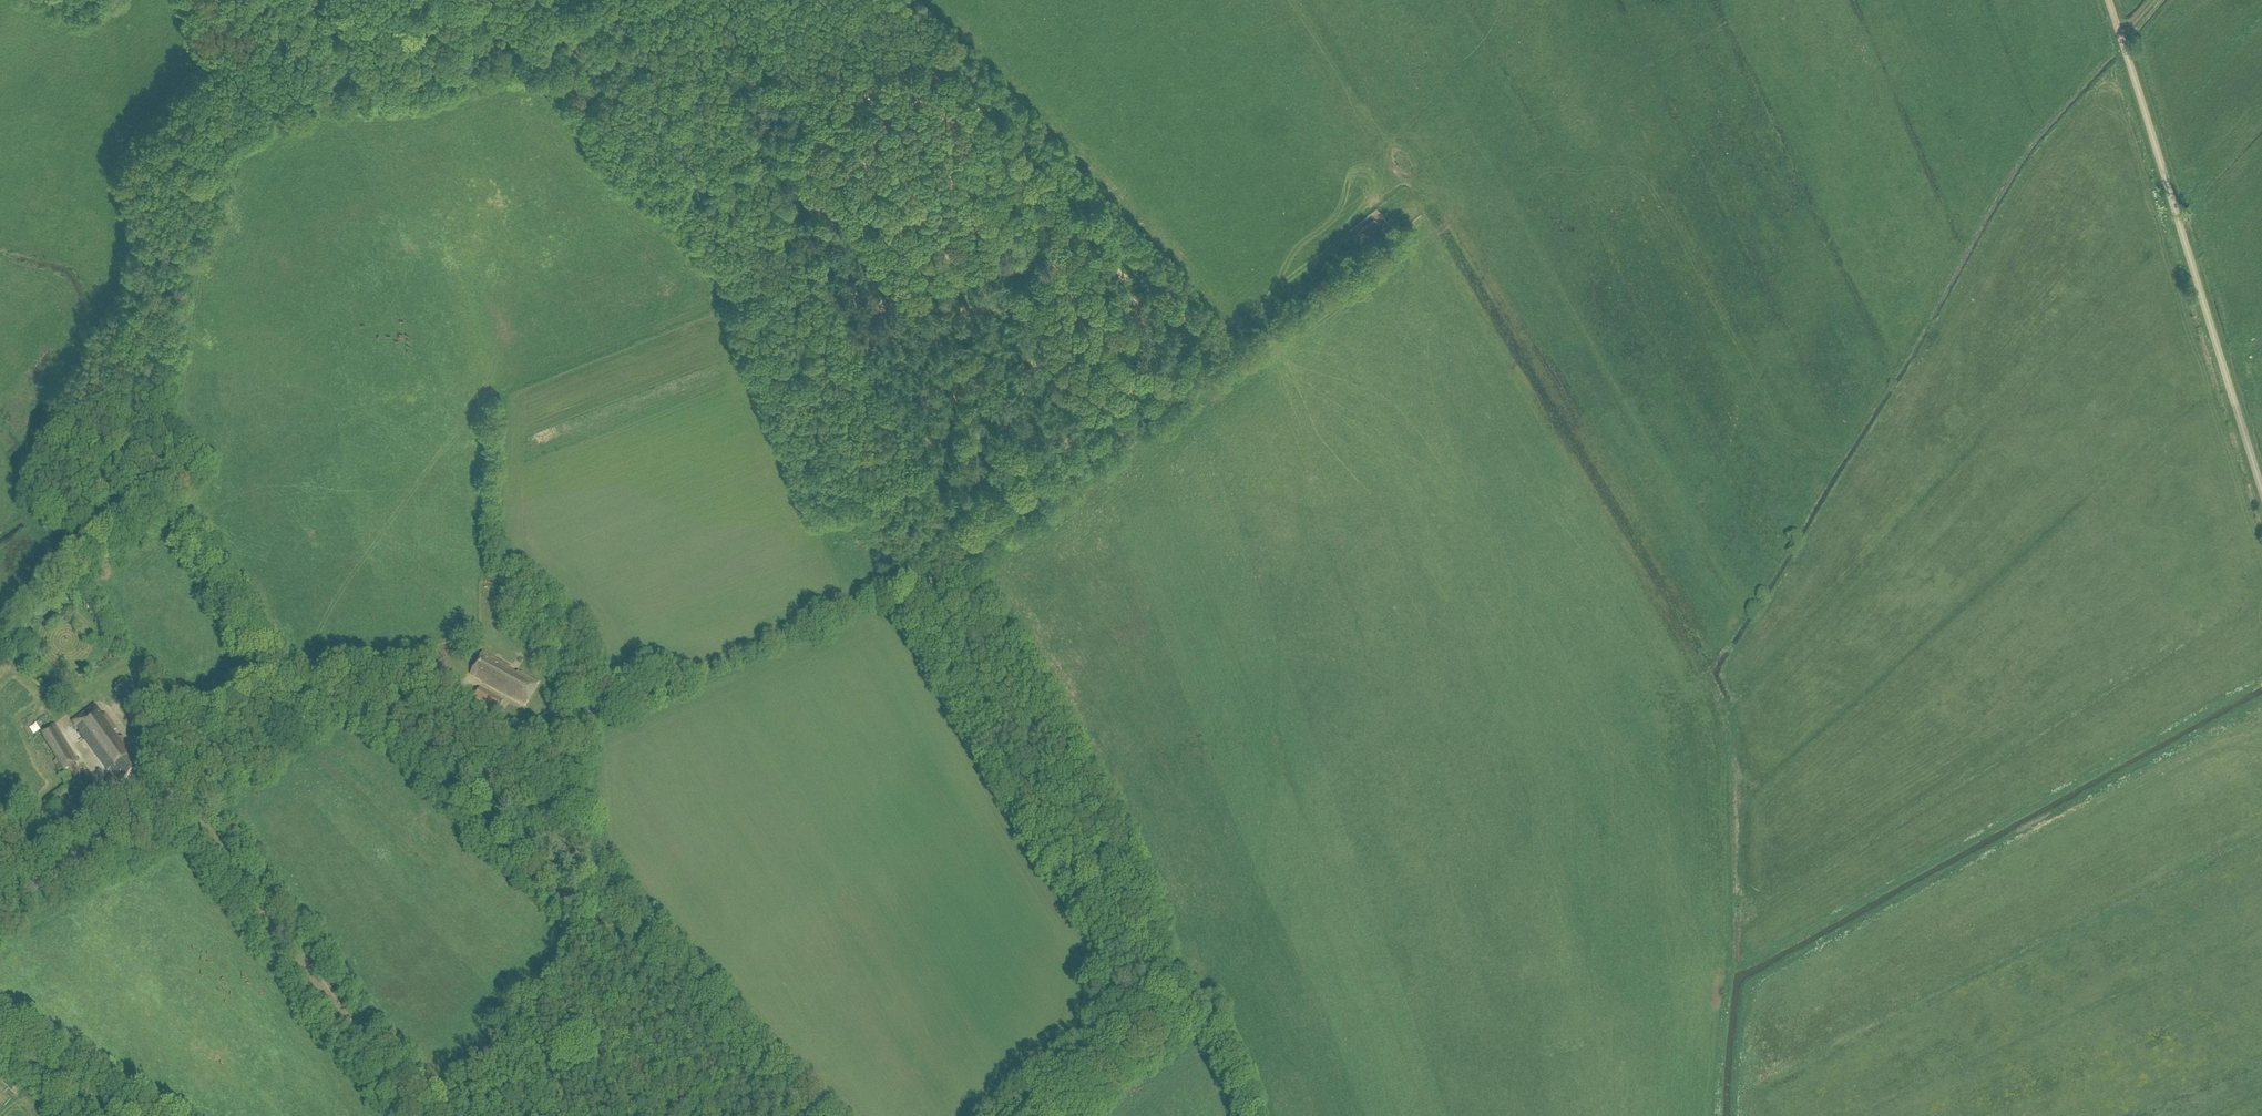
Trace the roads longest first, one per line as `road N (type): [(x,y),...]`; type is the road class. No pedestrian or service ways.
road 1 (track): [(1242,343),(955,553),(479,754)]
road 2 (tertiary): [(417,1115),(183,807),(151,810),(0,909)]
road 3 (unclassified): [(2261,490),(2110,0)]
road 4 (track): [(811,1115),(479,754)]
road 5 (track): [(479,754),(427,707),(359,690),(306,709),(179,792),(172,805)]

